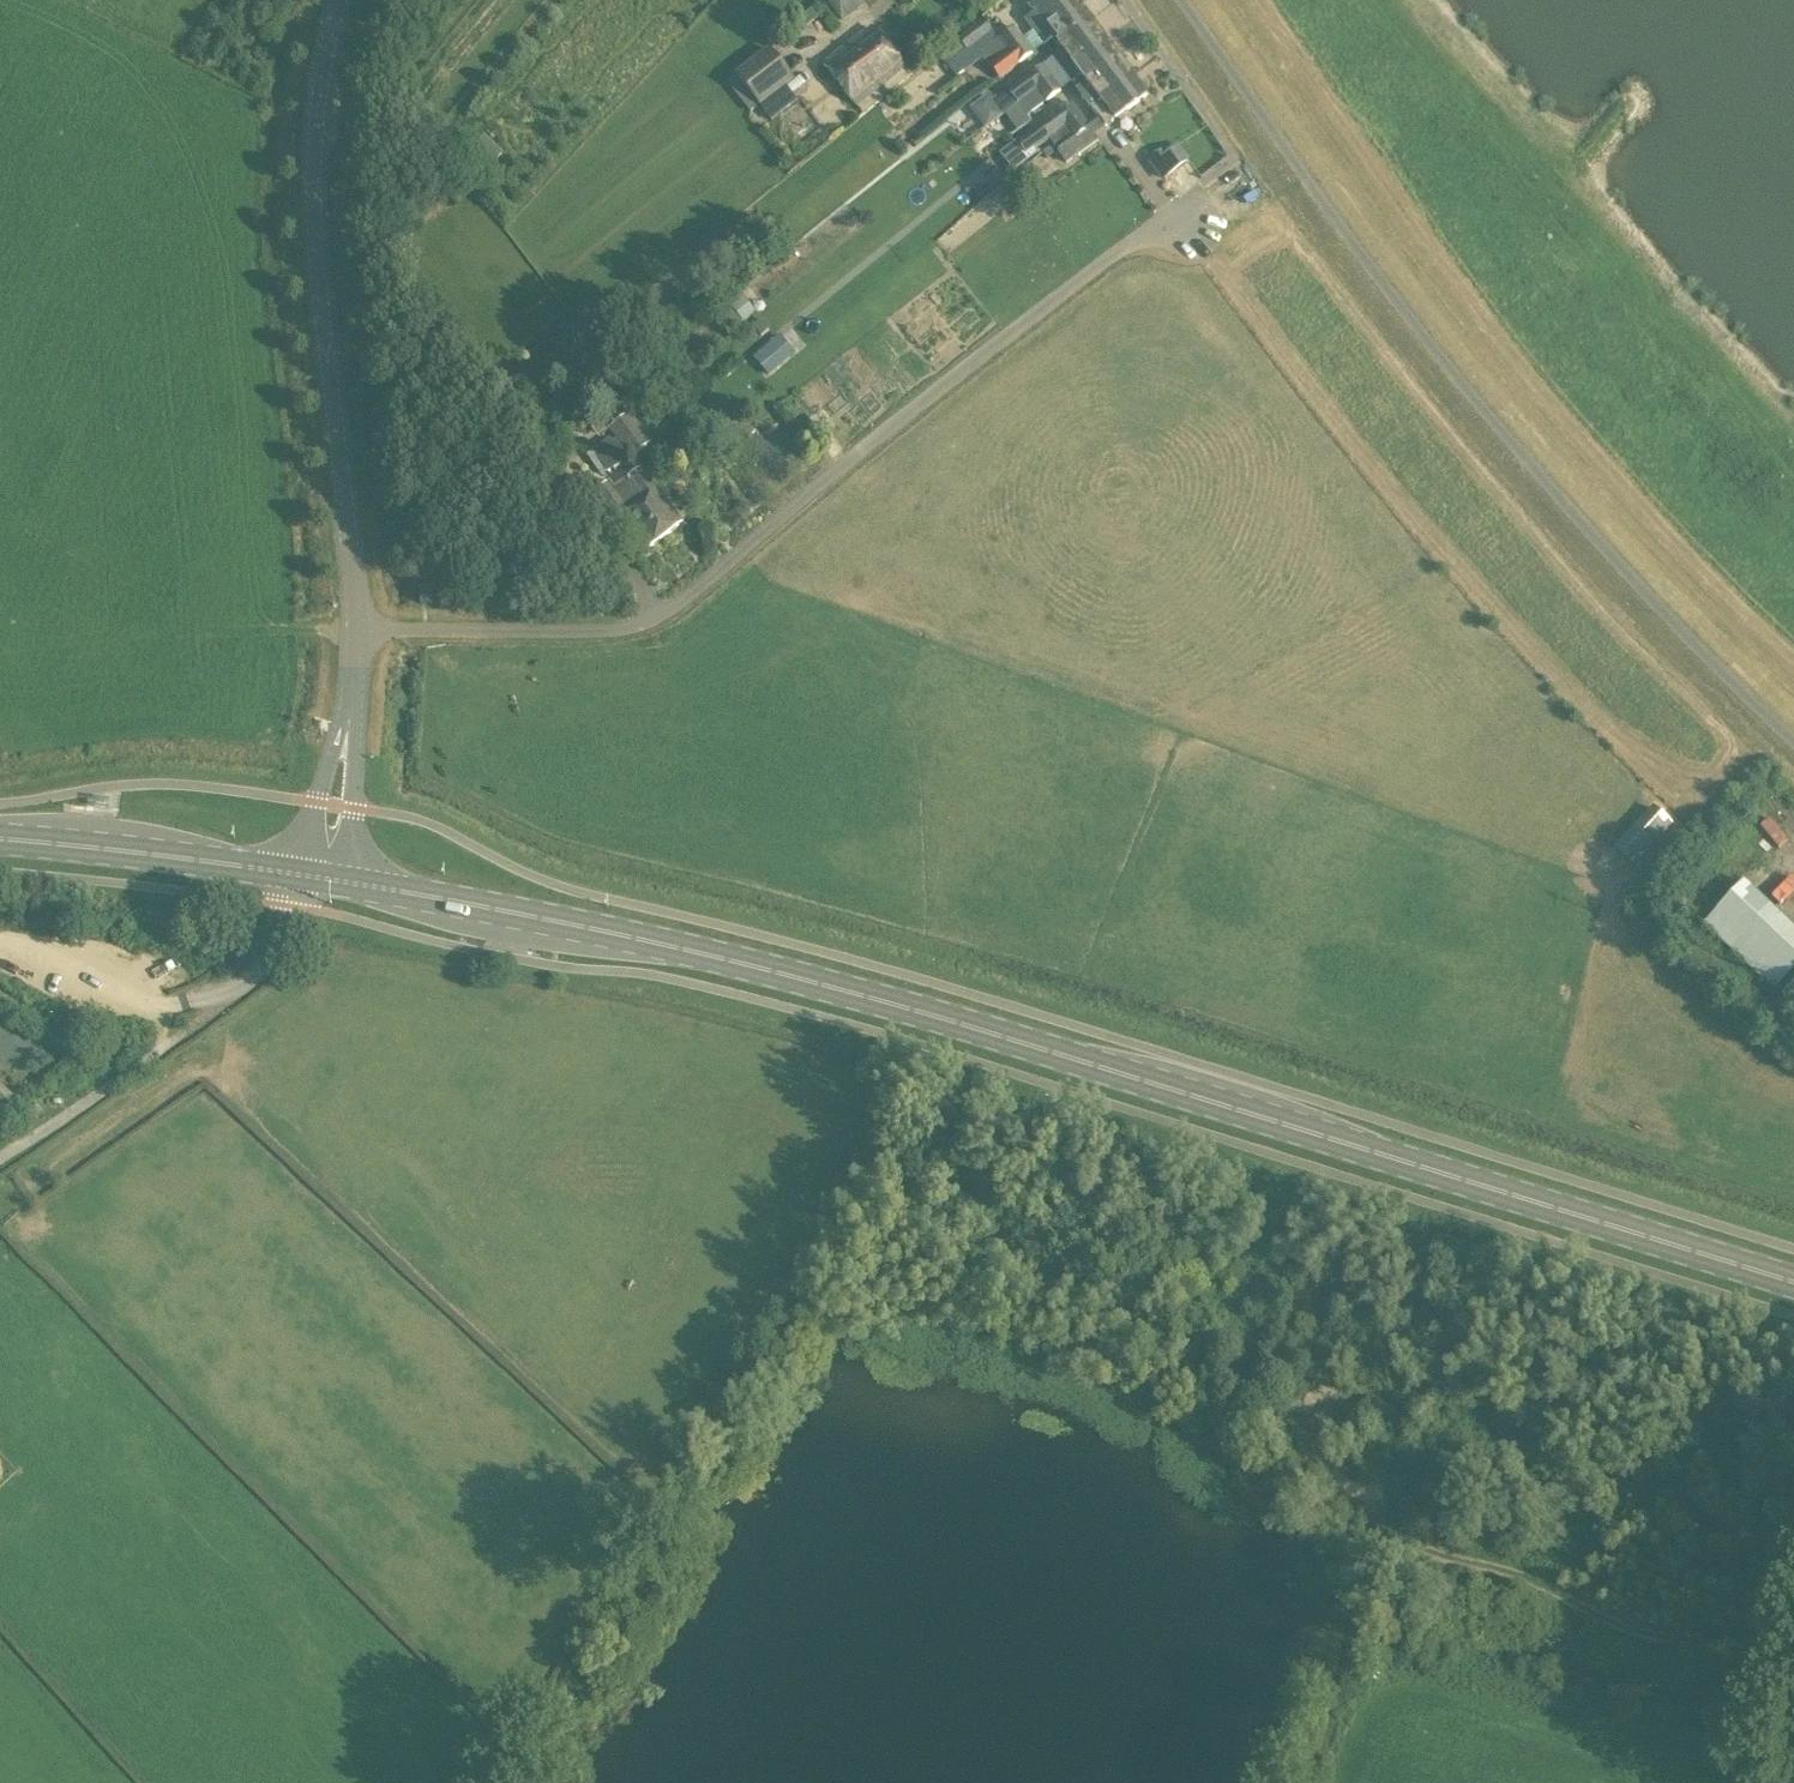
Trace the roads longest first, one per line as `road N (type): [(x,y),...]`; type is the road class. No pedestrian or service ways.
road 1 (primary): [(354,883),(730,957),(1793,1277)]
road 2 (track): [(1280,1379),(1096,1246),(965,1212),(855,1199),(803,1254),(511,1782)]
road 3 (unclassified): [(356,631),(626,618),(930,380),(1135,244),(1172,222),(1215,212)]
road 4 (unclassified): [(356,631),(312,188),(339,0)]
road 5 (primary): [(0,838),(299,872)]
road 6 (unclassified): [(0,1161),(148,1056),(170,1005)]
road 7 (unclassified): [(184,1002),(247,983),(261,969),(299,872)]
road 8 (unclassified): [(354,883),(357,739),(350,718)]
road 9 (unclassified): [(350,718),(336,738),(299,872)]

